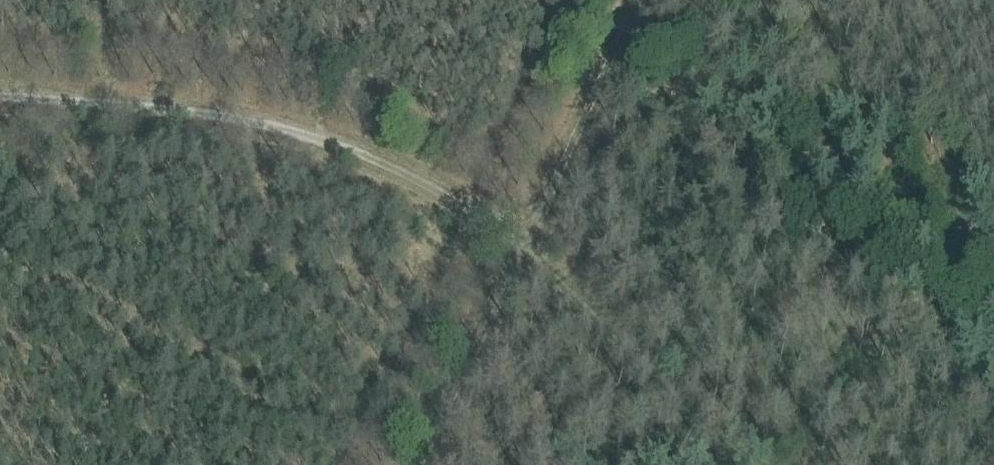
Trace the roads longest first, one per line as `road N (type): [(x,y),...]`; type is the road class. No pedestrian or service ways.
road 1 (track): [(755,464),(683,417),(524,248),(466,204),(393,167),(318,137),(191,114),(0,104)]
road 2 (track): [(416,464),(641,0)]

